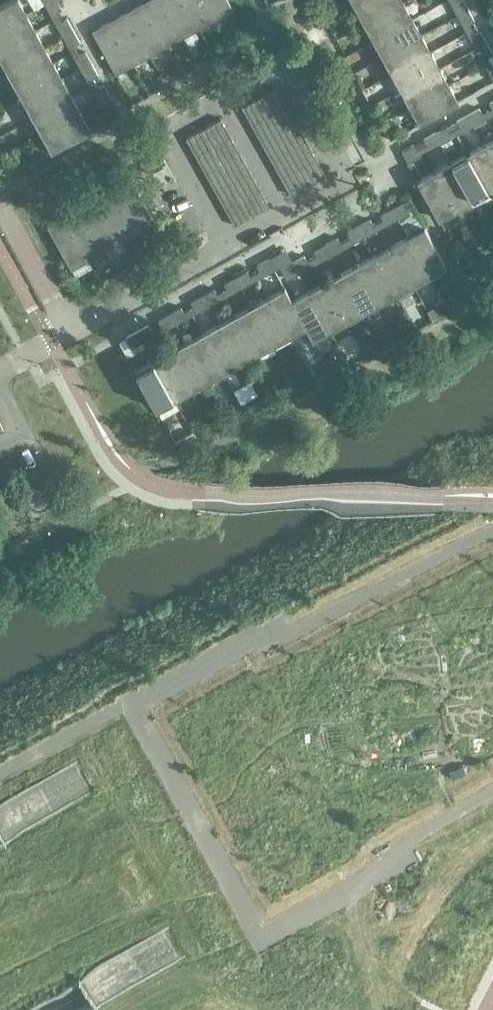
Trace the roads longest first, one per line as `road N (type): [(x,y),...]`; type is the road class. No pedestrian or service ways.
road 1 (motorway): [(0,935),(492,661)]
road 2 (motorway): [(492,561),(0,833)]
road 3 (motorway): [(492,612),(0,884)]
road 4 (motorway): [(0,974),(492,702)]
road 5 (motorway): [(492,519),(0,779)]
road 6 (motorway): [(41,1009),(492,760)]
road 7 (motorway): [(128,1009),(492,803)]
road 8 (residential): [(226,102),(284,69),(347,181),(287,213)]
road 9 (residential): [(230,244),(169,133),(226,102)]
road 10 (residential): [(230,244),(71,331)]
road 11 (residential): [(71,331),(0,202)]
road 12 (residential): [(226,102),(287,213)]
road 13 (track): [(345,893),(381,1009)]

